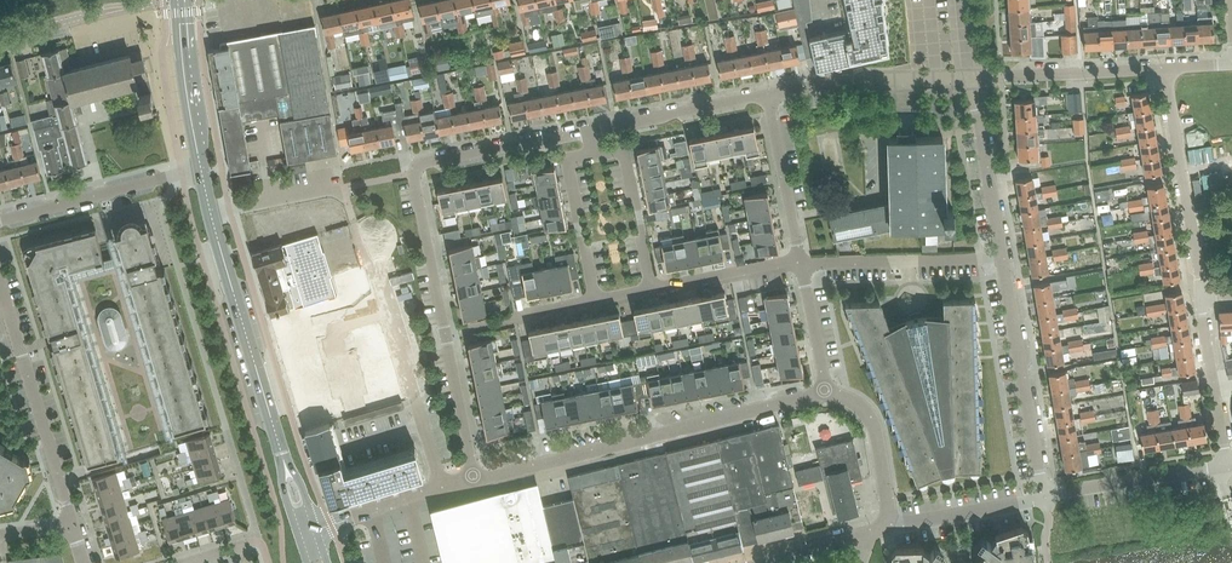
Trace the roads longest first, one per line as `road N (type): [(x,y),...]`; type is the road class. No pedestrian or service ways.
road 1 (residential): [(475,479),(413,174),(420,164),(591,131)]
road 2 (unclassified): [(475,479),(827,393)]
road 3 (unclassified): [(441,487),(373,259),(375,236)]
road 4 (tertiary): [(283,460),(211,215)]
road 5 (residential): [(72,526),(0,283)]
road 6 (unclassified): [(1043,494),(1002,257)]
road 7 (residential): [(1200,295),(1167,68)]
road 8 (residential): [(0,221),(202,169)]
road 9 (residential): [(801,262),(1002,257)]
road 10 (residential): [(971,78),(1167,68)]
road 11 (unclassified): [(1043,494),(1227,467)]
road 12 (residential): [(591,131),(767,95)]
road 13 (residential): [(1227,467),(1200,295)]
road 14 (residential): [(595,299),(567,160),(596,154)]
road 15 (residential): [(801,262),(767,95)]
road 16 (tertiary): [(202,169),(181,0)]
road 17 (residential): [(596,154),(623,150),(651,288)]
road 18 (unclassified): [(885,523),(1043,494)]
road 19 (unclassified): [(885,523),(873,424),(852,402),(827,393)]
road 20 (residential): [(651,288),(801,262)]
road 21 (unclassified): [(1002,257),(978,113)]
road 22 (residential): [(827,393),(801,262)]
road 23 (unclassified): [(211,215),(340,187)]
road 24 (unclassified): [(765,562),(885,523)]
road 25 (residential): [(473,326),(595,299)]
road 26 (unclassified): [(849,79),(971,78)]

